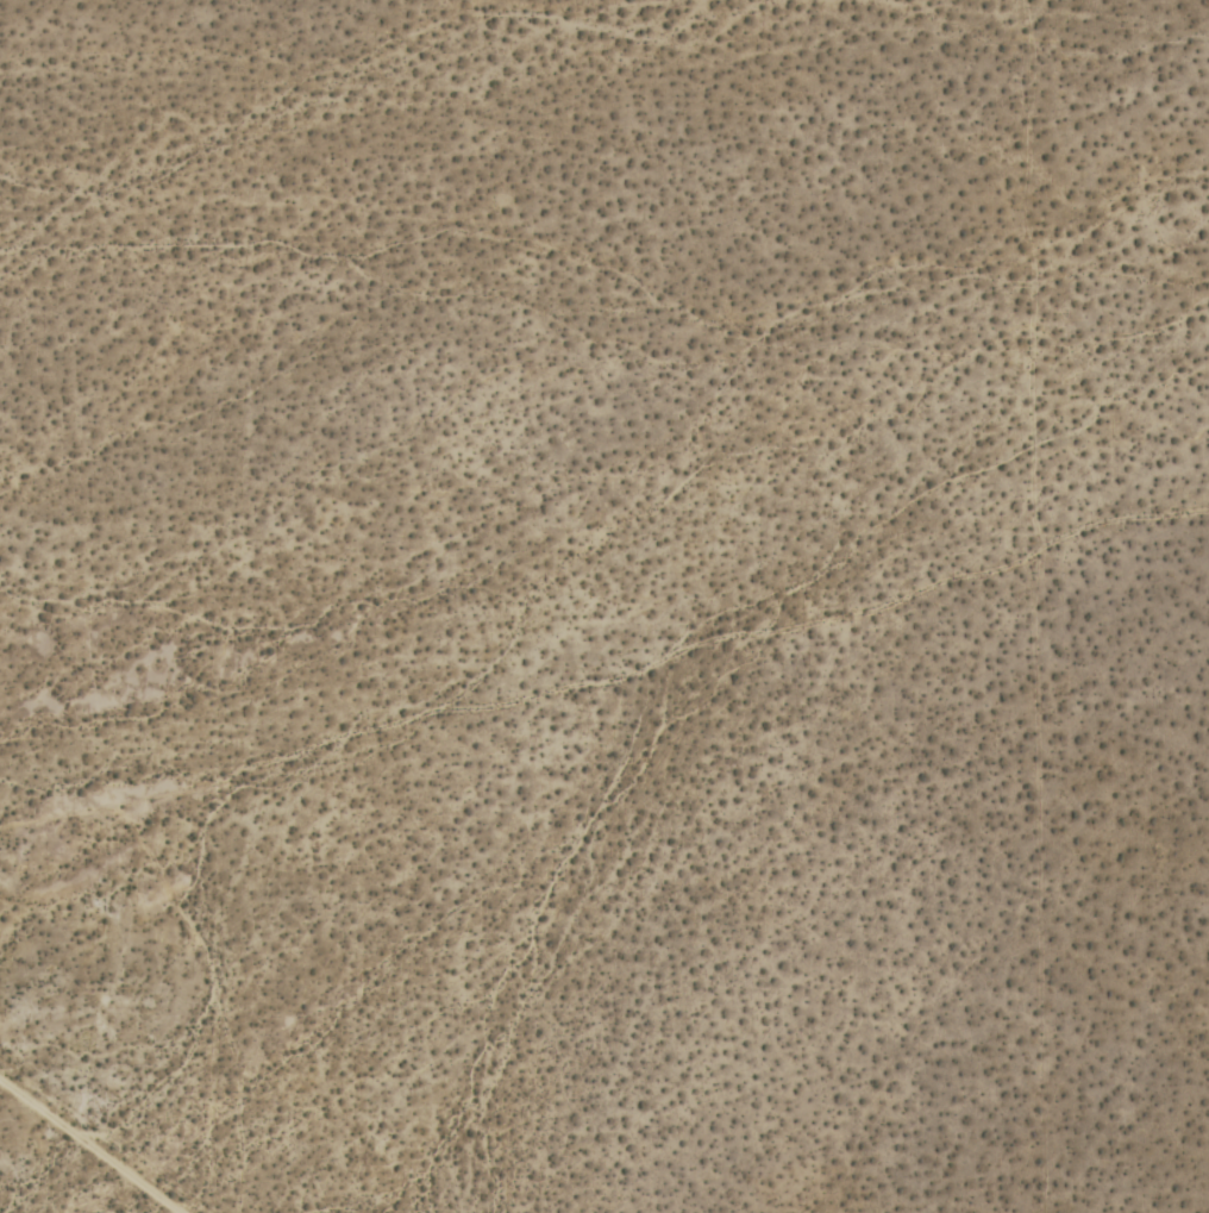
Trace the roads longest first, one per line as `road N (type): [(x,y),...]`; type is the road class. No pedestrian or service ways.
road 1 (track): [(180,1212),(0,1081)]

